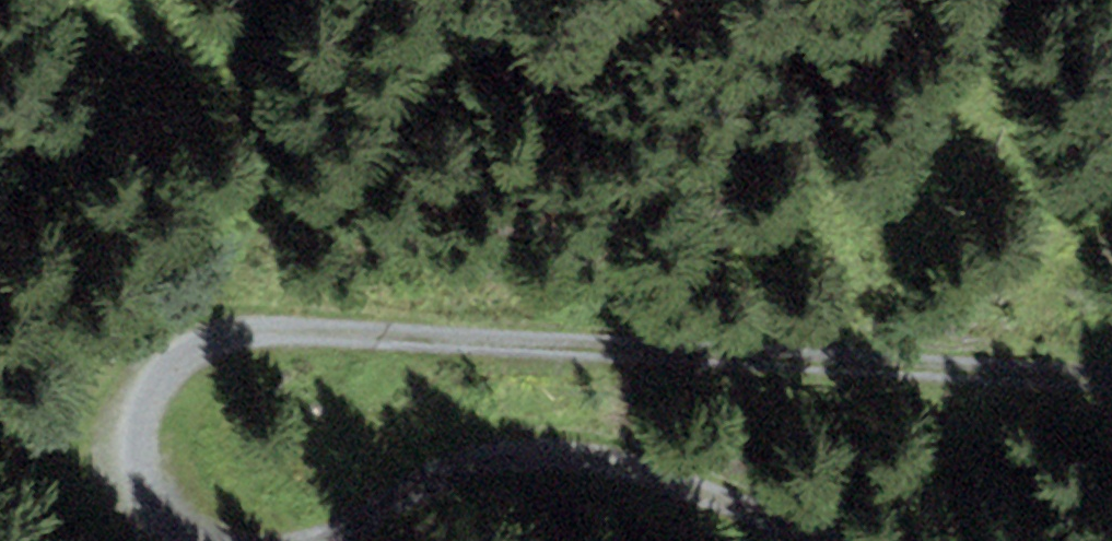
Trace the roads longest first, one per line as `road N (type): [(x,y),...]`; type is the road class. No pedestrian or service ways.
road 1 (track): [(1111,384),(300,330),(207,343),(146,396),(124,471),(172,529),(208,540)]
road 2 (track): [(313,540),(501,455),(583,459),(810,540)]

